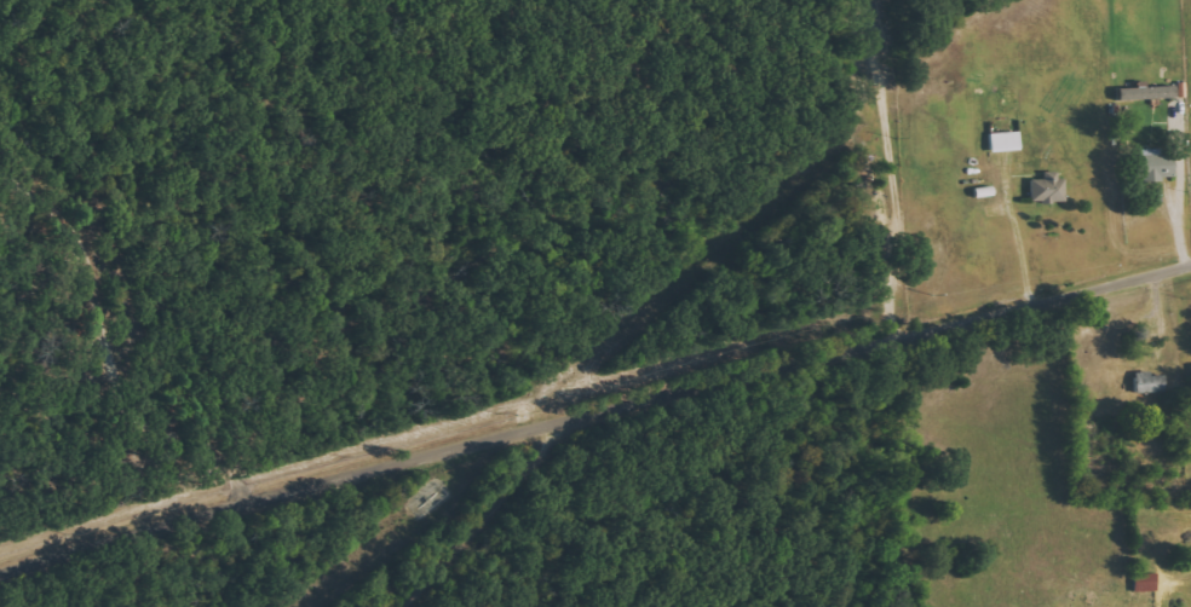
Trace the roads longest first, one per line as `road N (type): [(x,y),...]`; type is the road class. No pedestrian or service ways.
road 1 (residential): [(1190,266),(244,505),(0,577)]
road 2 (residential): [(0,144),(90,274),(171,526)]

